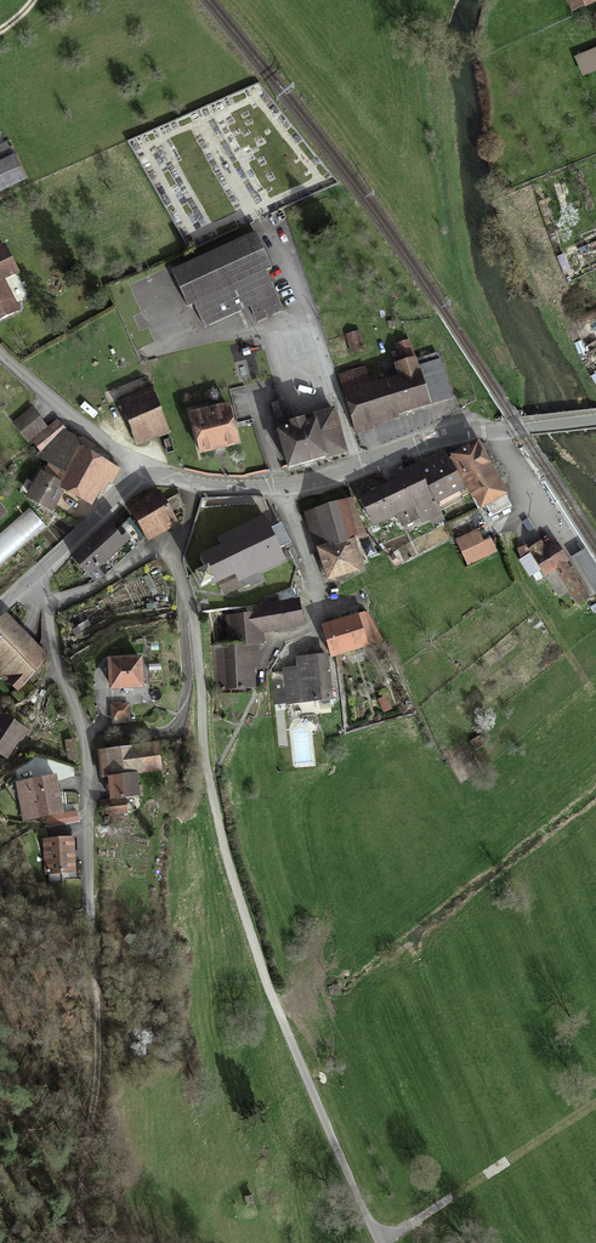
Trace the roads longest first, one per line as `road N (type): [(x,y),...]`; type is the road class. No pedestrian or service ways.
road 1 (unclassified): [(380,1242),(269,987),(210,778)]
road 2 (residential): [(48,599),(56,663),(86,737),(90,919)]
road 3 (track): [(84,1242),(79,1196),(97,1075),(90,919)]
road 4 (unclassified): [(281,487),(452,433),(595,420)]
road 5 (track): [(379,1242),(595,1104)]
road 6 (residential): [(210,778),(194,616),(170,541)]
road 7 (unclassified): [(0,352),(139,468)]
road 8 (unclassified): [(30,579),(100,518),(139,468)]
road 9 (residential): [(48,599),(96,586),(170,541)]
road 10 (residential): [(325,613),(281,487)]

